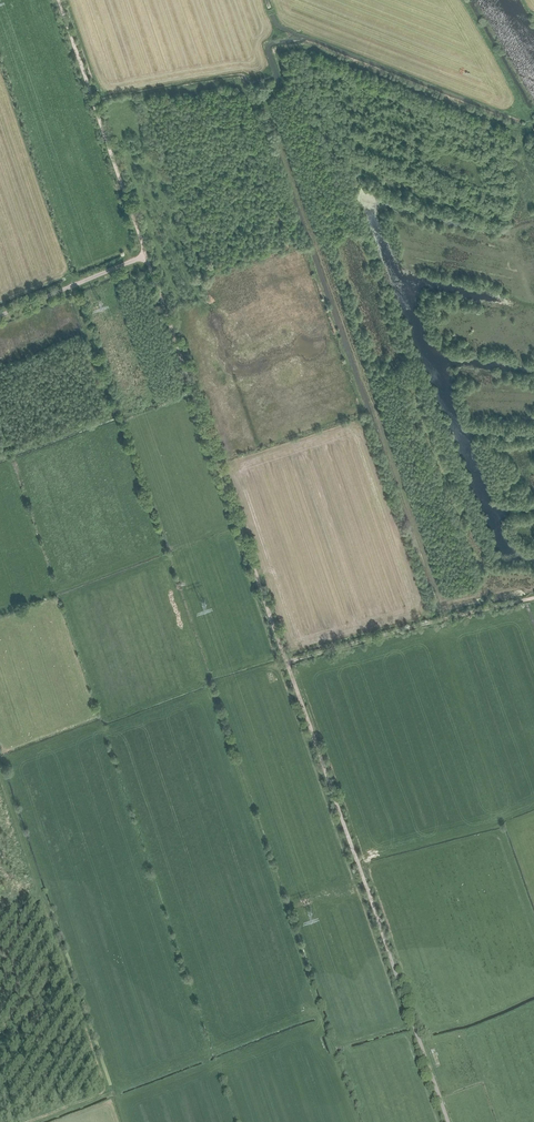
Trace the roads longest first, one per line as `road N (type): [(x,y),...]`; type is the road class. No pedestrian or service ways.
road 1 (track): [(95,106),(287,663)]
road 2 (track): [(287,663),(447,1121)]
road 3 (track): [(287,663),(533,598)]
road 4 (unclassified): [(0,315),(147,255)]

